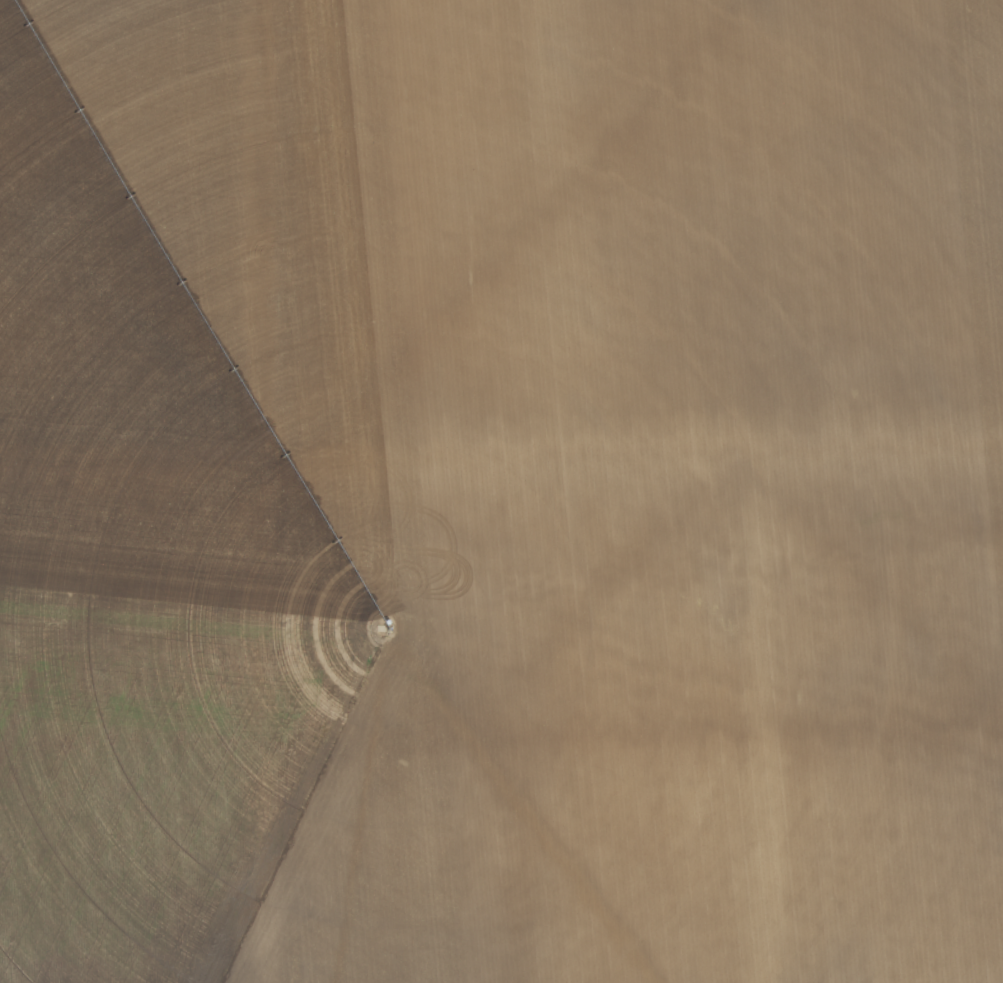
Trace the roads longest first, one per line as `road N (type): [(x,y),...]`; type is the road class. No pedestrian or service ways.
road 1 (residential): [(0,448),(1002,453)]

